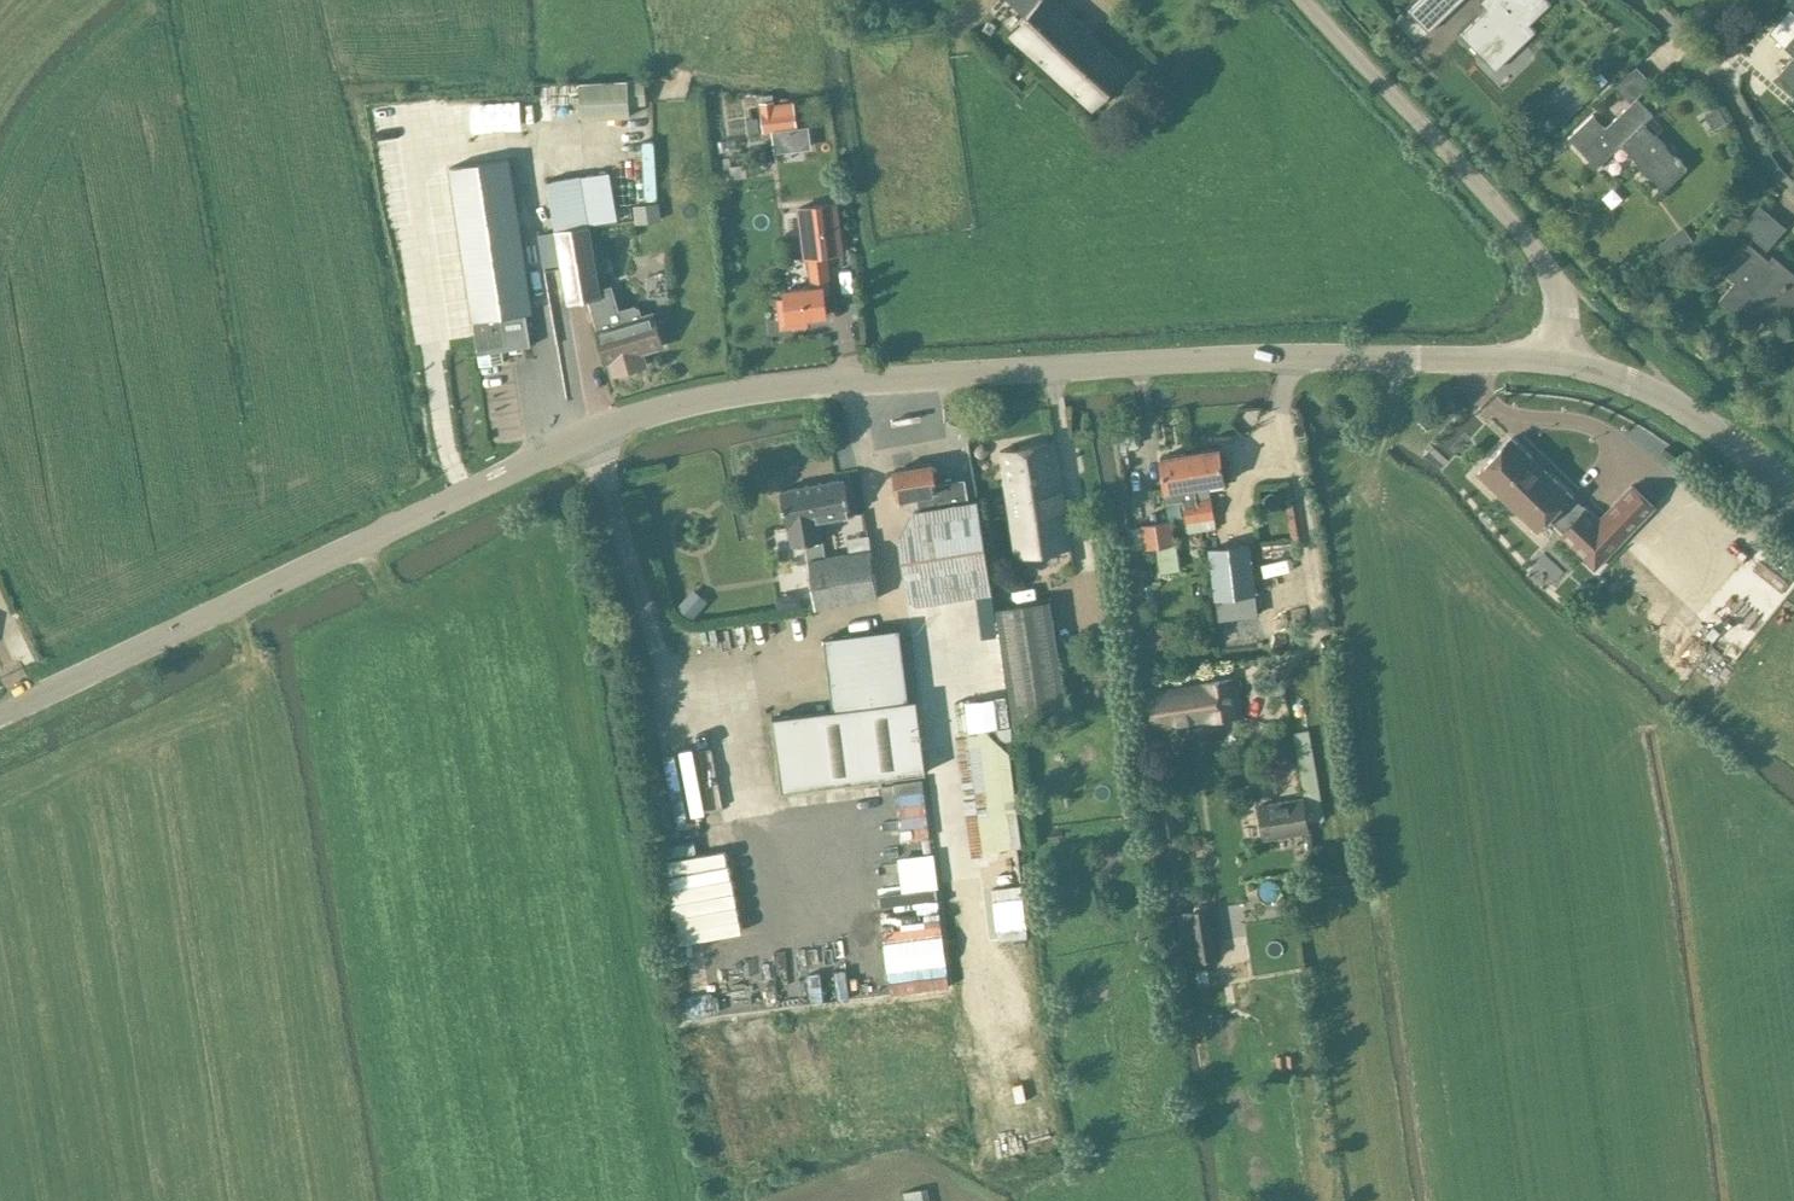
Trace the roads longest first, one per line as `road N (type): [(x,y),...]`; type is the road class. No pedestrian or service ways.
road 1 (tertiary): [(0,715),(582,434),(730,394),(1243,362),(1568,362)]
road 2 (unclassified): [(1568,362),(1555,273),(1299,0)]
road 3 (tertiary): [(1793,492),(1717,431),(1568,362)]
road 4 (residential): [(1793,193),(1772,174),(1726,91),(1641,0)]

